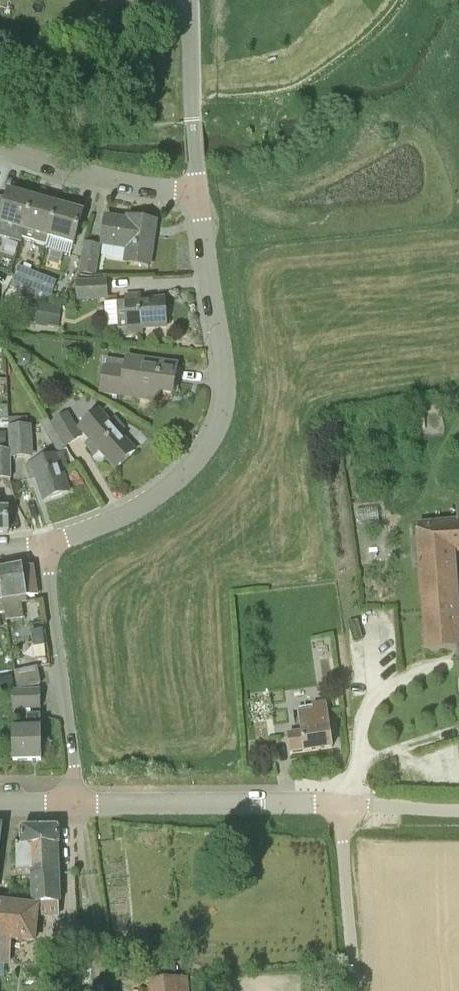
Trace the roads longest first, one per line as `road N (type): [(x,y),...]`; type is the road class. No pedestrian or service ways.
road 1 (residential): [(45,545),(162,491),(217,425),(224,366),(199,193)]
road 2 (unclassified): [(341,804),(74,804)]
road 3 (residential): [(74,804),(45,545)]
road 4 (residential): [(199,193),(0,149)]
road 5 (unclassified): [(341,804),(356,990)]
road 6 (unclassified): [(193,128),(190,0)]

